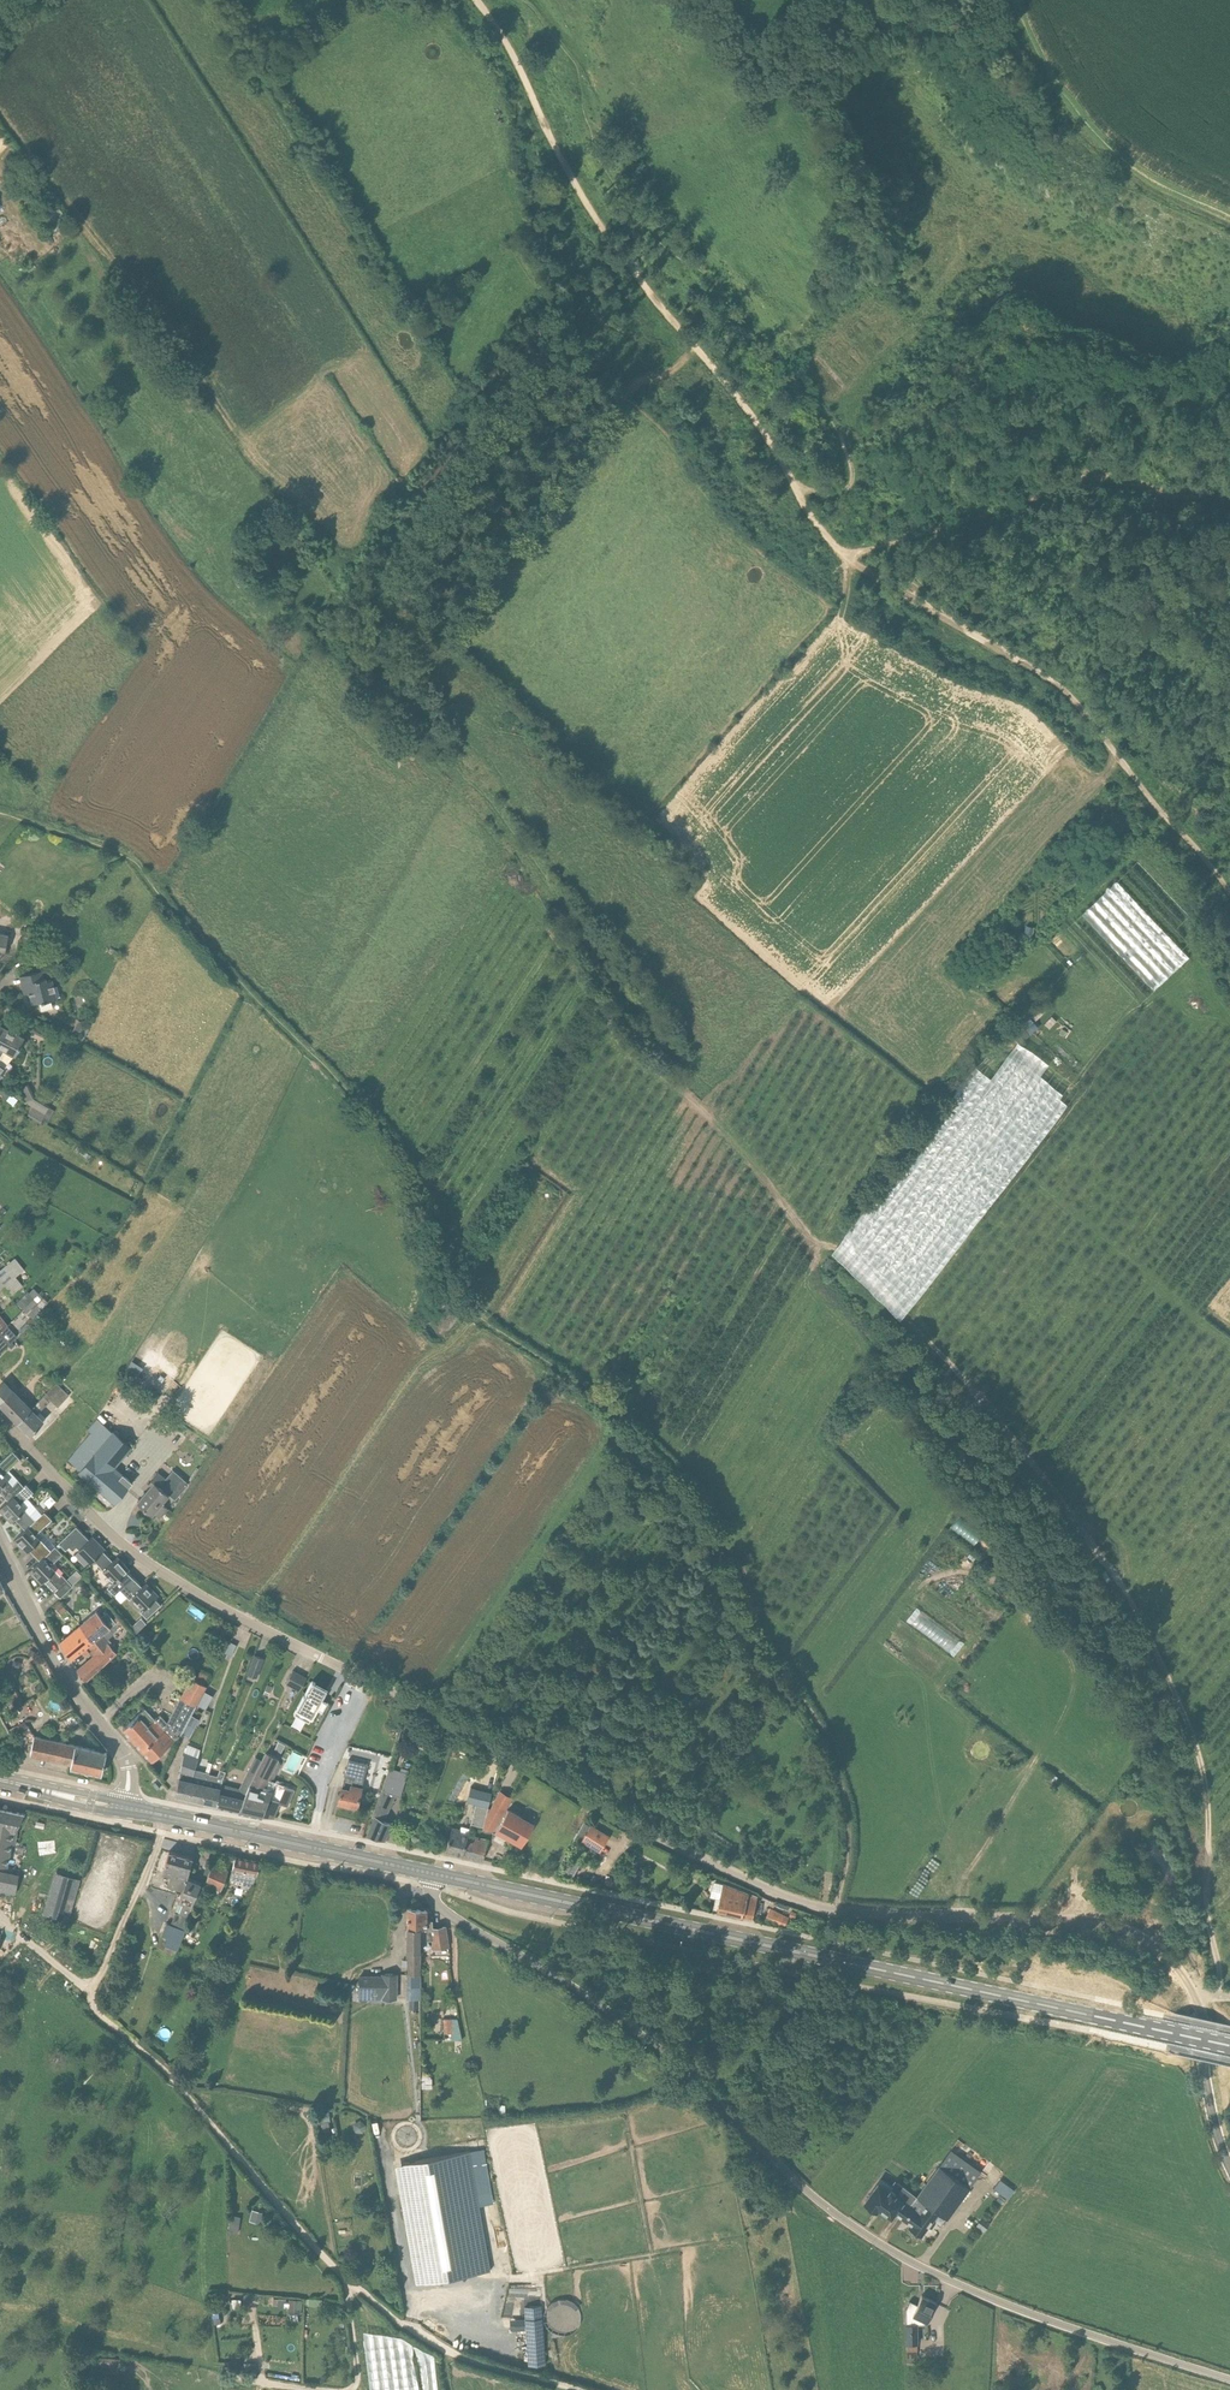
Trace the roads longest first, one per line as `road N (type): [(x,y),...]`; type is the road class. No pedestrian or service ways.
road 1 (track): [(834,1911),(849,1837),(830,1751),(756,1632),(720,1538),(684,1479),(618,1413),(456,1301),(396,1143),(131,860),(0,812)]
road 2 (track): [(551,897),(542,918),(617,1047),(698,1107),(807,1240),(840,1249),(897,1309),(1082,1522),(1139,1614),(1199,1764),(1204,1892),(1219,1980),(1213,1995)]
road 3 (unclassified): [(1201,2023),(1180,1972),(1128,1930),(1087,1919),(871,1915),(802,1903),(658,1838),(483,1736),(317,1657)]
road 4 (unclassified): [(1229,2380),(991,2299),(867,2237),(794,2180),(637,2032),(442,1910),(435,1875)]
road 5 (track): [(576,2389),(444,2351),(388,2314),(333,2268),(166,2072),(99,2014),(96,1982),(160,1832)]
road 6 (primary): [(1229,2046),(435,1875)]
road 7 (track): [(843,554),(747,410),(598,226),(503,38),(474,0)]
road 8 (track): [(843,554),(892,593),(1067,696),(1229,891)]
road 9 (residential): [(317,1657),(138,1556),(0,1418)]
road 10 (track): [(242,1619),(418,1364),(452,1346),(475,1316)]
road 11 (track): [(1229,230),(1102,152),(1073,117),(1009,0)]
road 12 (tertiary): [(123,1808),(127,1762),(70,1685),(0,1555)]
road 13 (primary): [(435,1875),(165,1817)]
road 14 (track): [(465,769),(551,897)]
road 15 (unclassified): [(1229,2169),(1207,2091),(1201,2023)]

